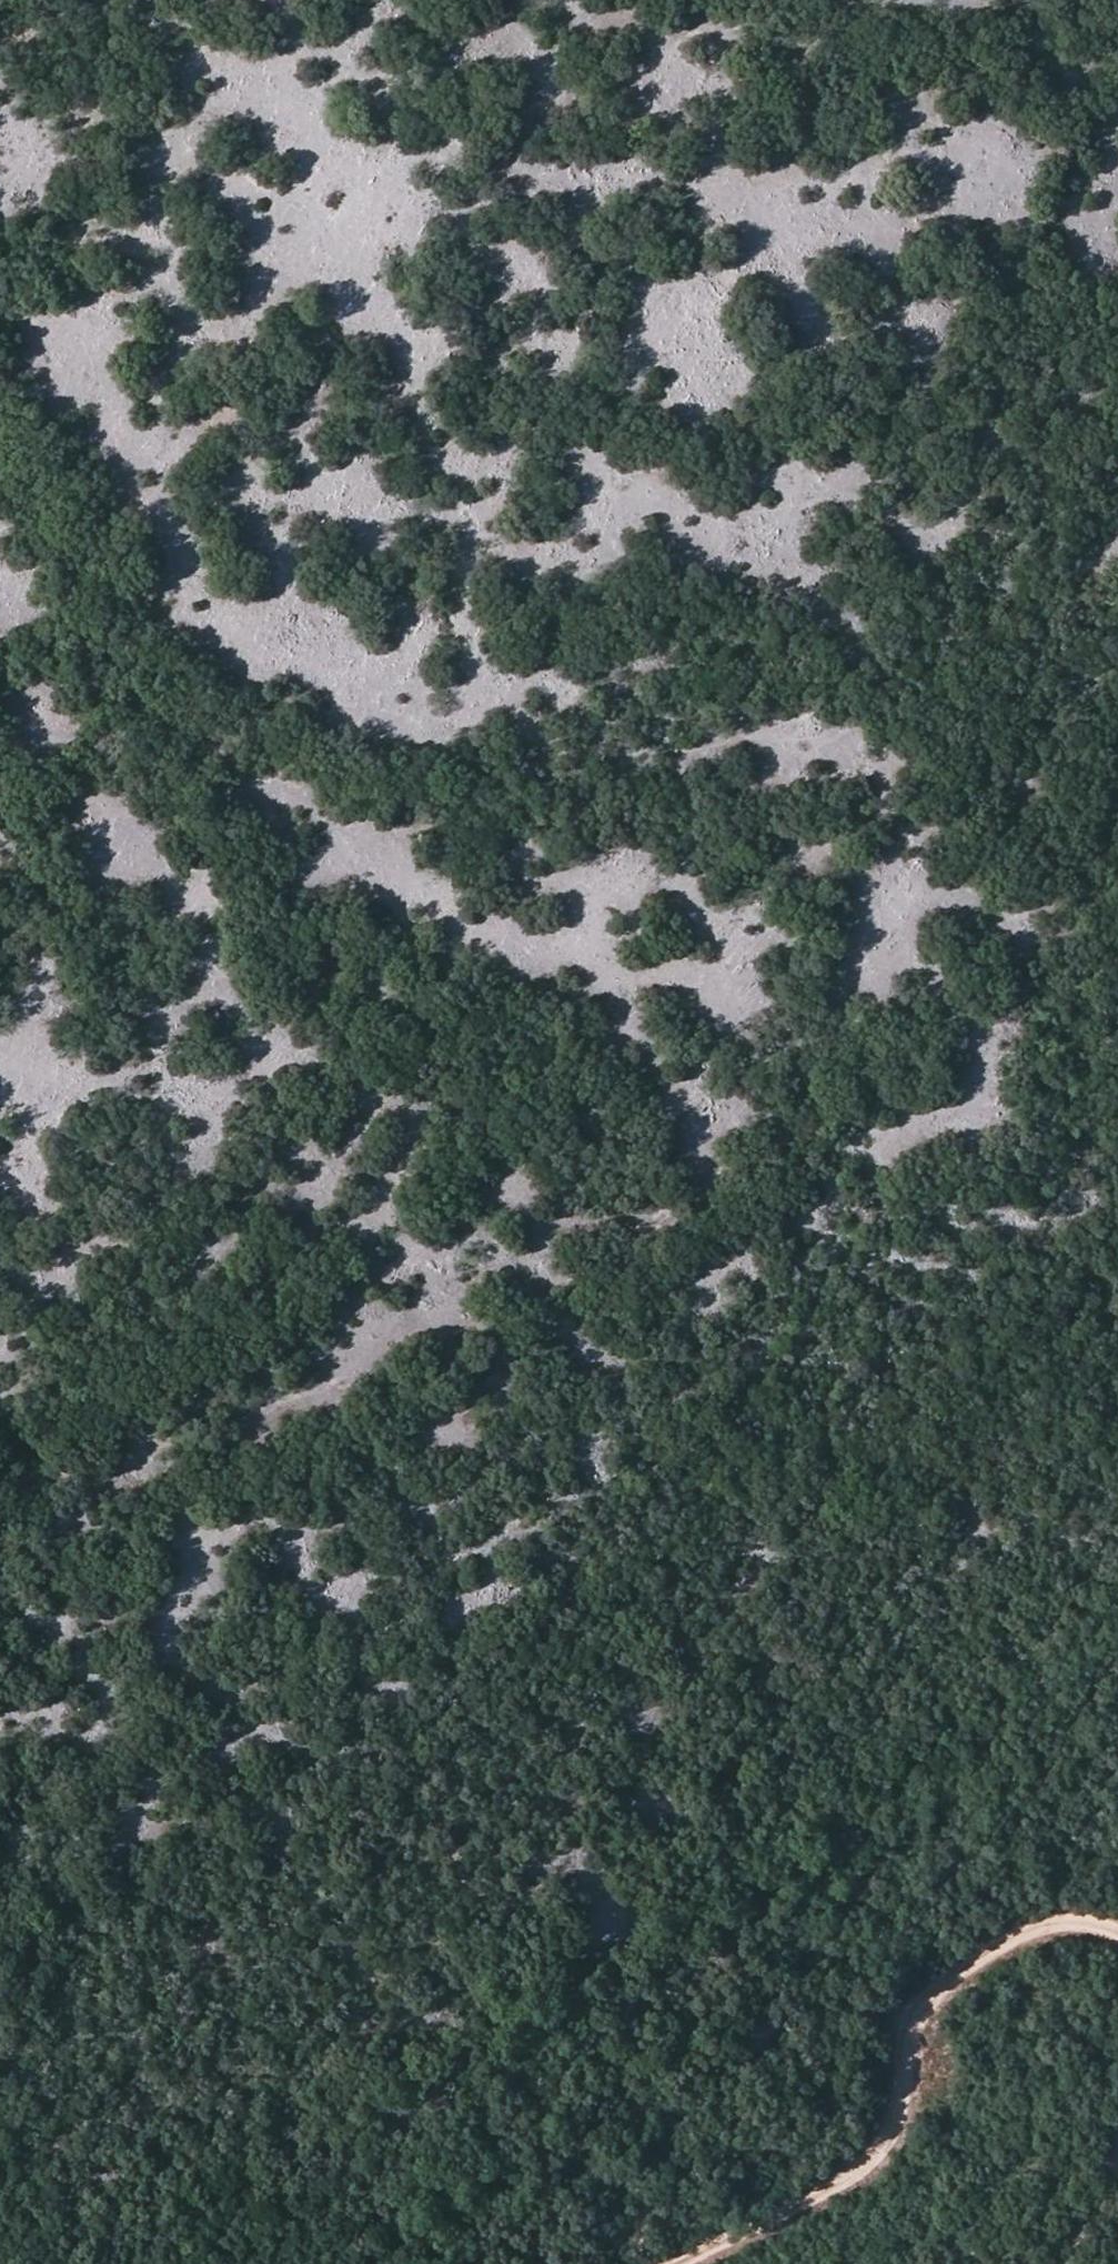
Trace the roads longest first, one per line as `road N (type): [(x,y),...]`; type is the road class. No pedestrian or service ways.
road 1 (track): [(1117,1936),(1065,1929),(956,1972),(914,2018),(900,2130),(850,2183),(692,2263)]

